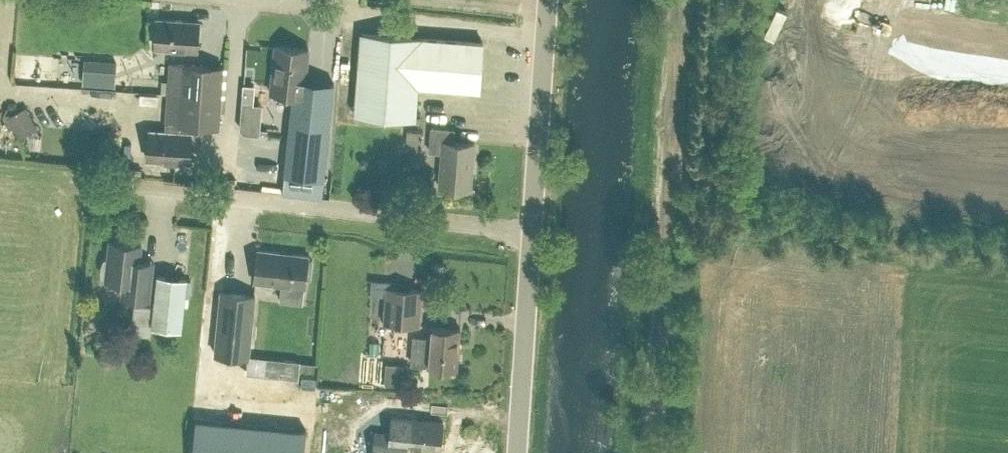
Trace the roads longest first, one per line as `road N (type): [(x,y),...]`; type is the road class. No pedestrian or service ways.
road 1 (residential): [(534,232),(0,167)]
road 2 (track): [(657,452),(687,0)]
road 3 (tertiary): [(534,232),(548,0)]
road 4 (tertiary): [(518,452),(534,232)]

